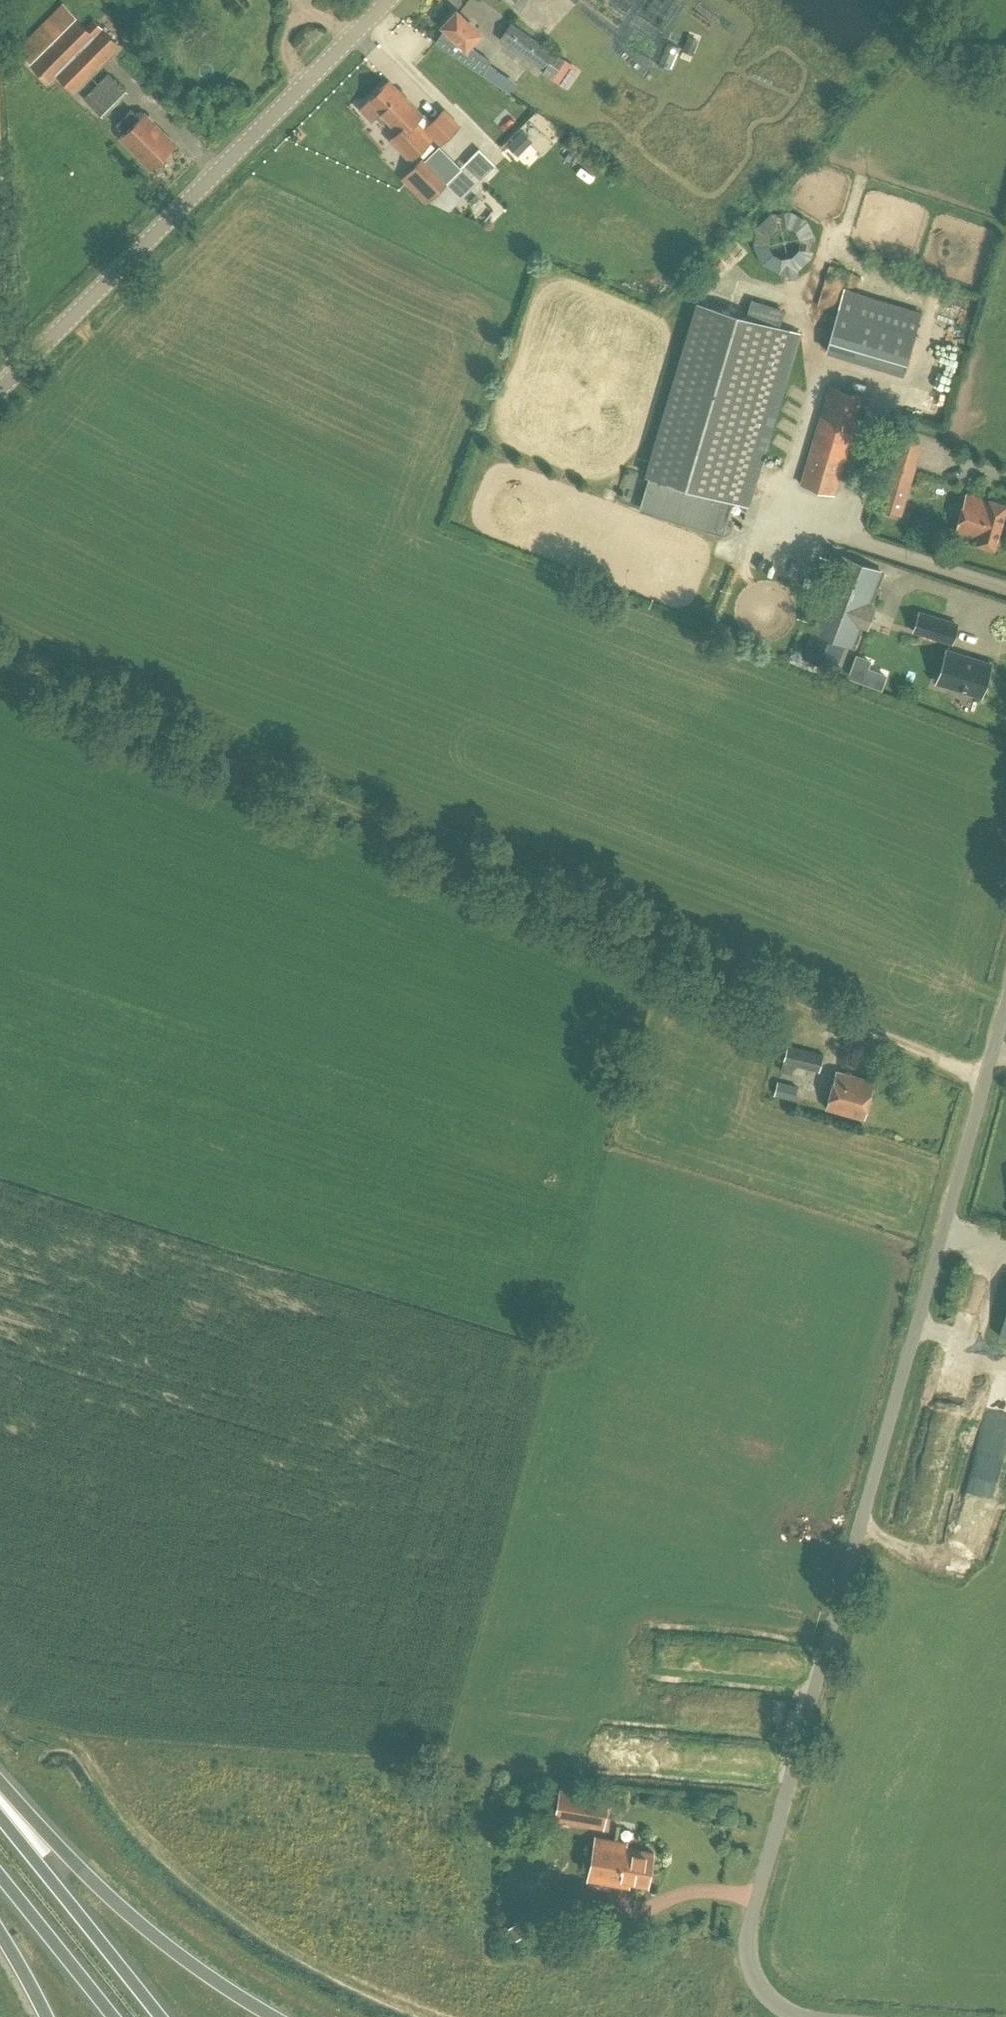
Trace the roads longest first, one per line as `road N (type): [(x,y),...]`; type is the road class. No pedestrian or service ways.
road 1 (track): [(0,667),(982,1085)]
road 2 (unclassified): [(750,1925),(1005,995)]
road 3 (unclassified): [(0,387),(387,0)]
road 4 (trunk): [(276,2016),(133,1916),(0,1788)]
road 5 (trunk): [(161,2016),(0,1819)]
road 6 (trunk): [(0,1878),(112,2016)]

